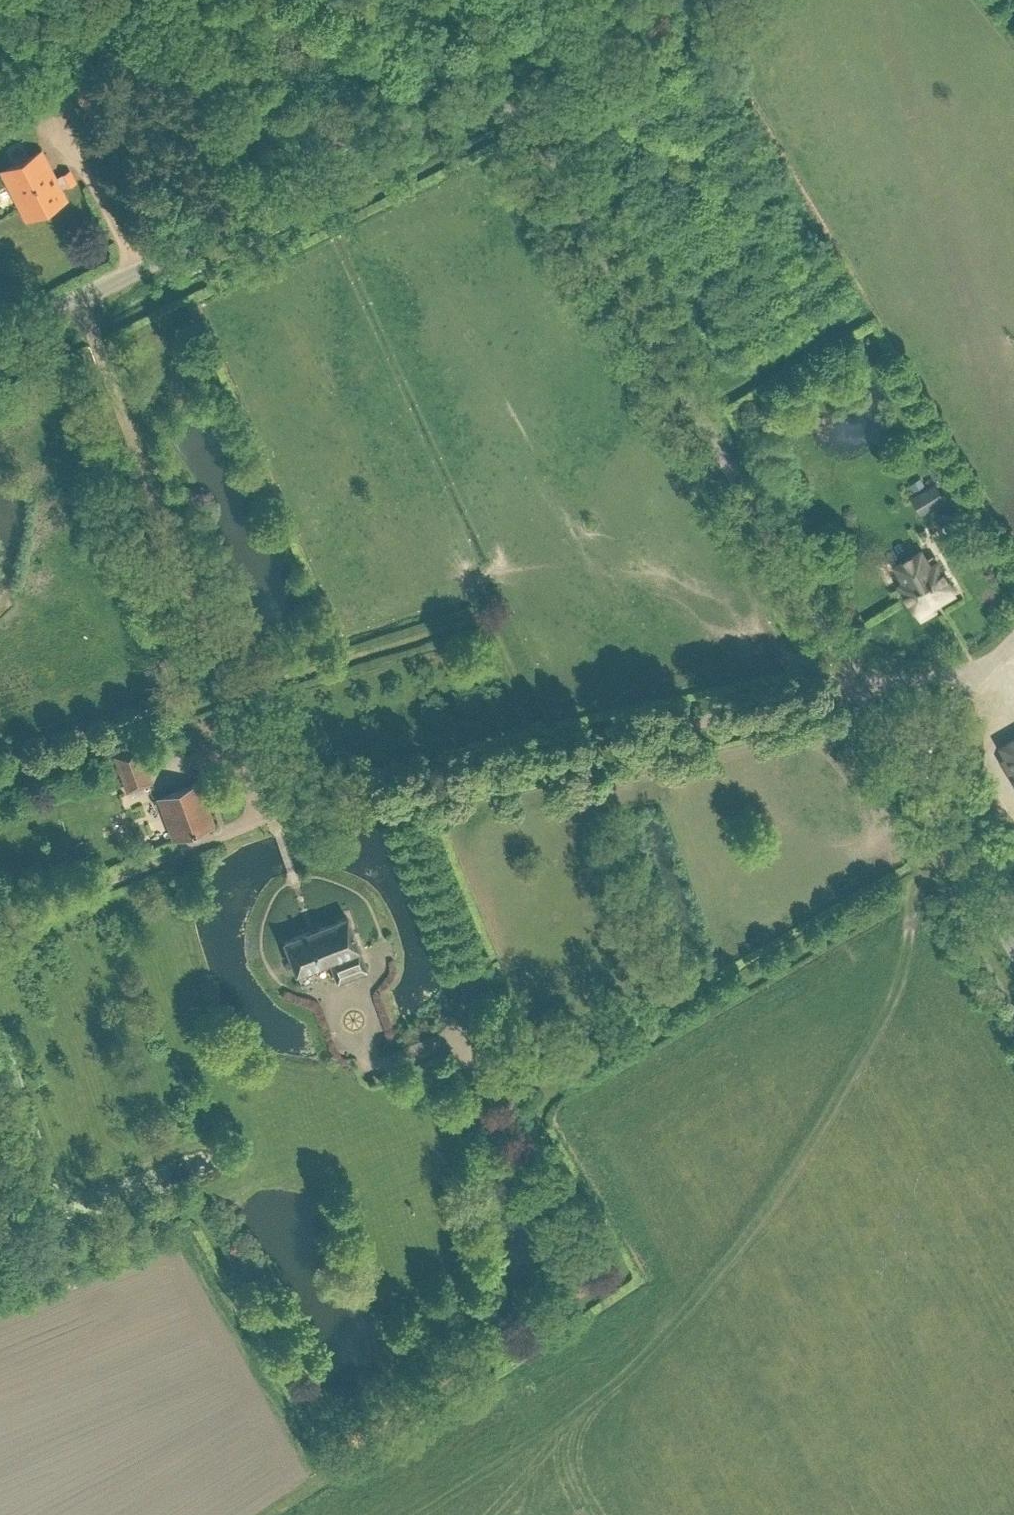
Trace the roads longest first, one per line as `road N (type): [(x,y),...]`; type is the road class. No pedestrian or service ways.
road 1 (tertiary): [(857,685),(548,157),(504,108),(480,103),(444,112),(0,336)]
road 2 (track): [(818,664),(504,136),(490,136),(0,381)]
road 3 (track): [(261,1514),(617,1277),(616,1252),(528,1102)]
road 4 (track): [(961,859),(528,1102)]
road 5 (tertiary): [(1013,950),(907,768)]
road 6 (unclassified): [(980,670),(857,685)]
road 7 (unclassified): [(907,768),(980,670)]

